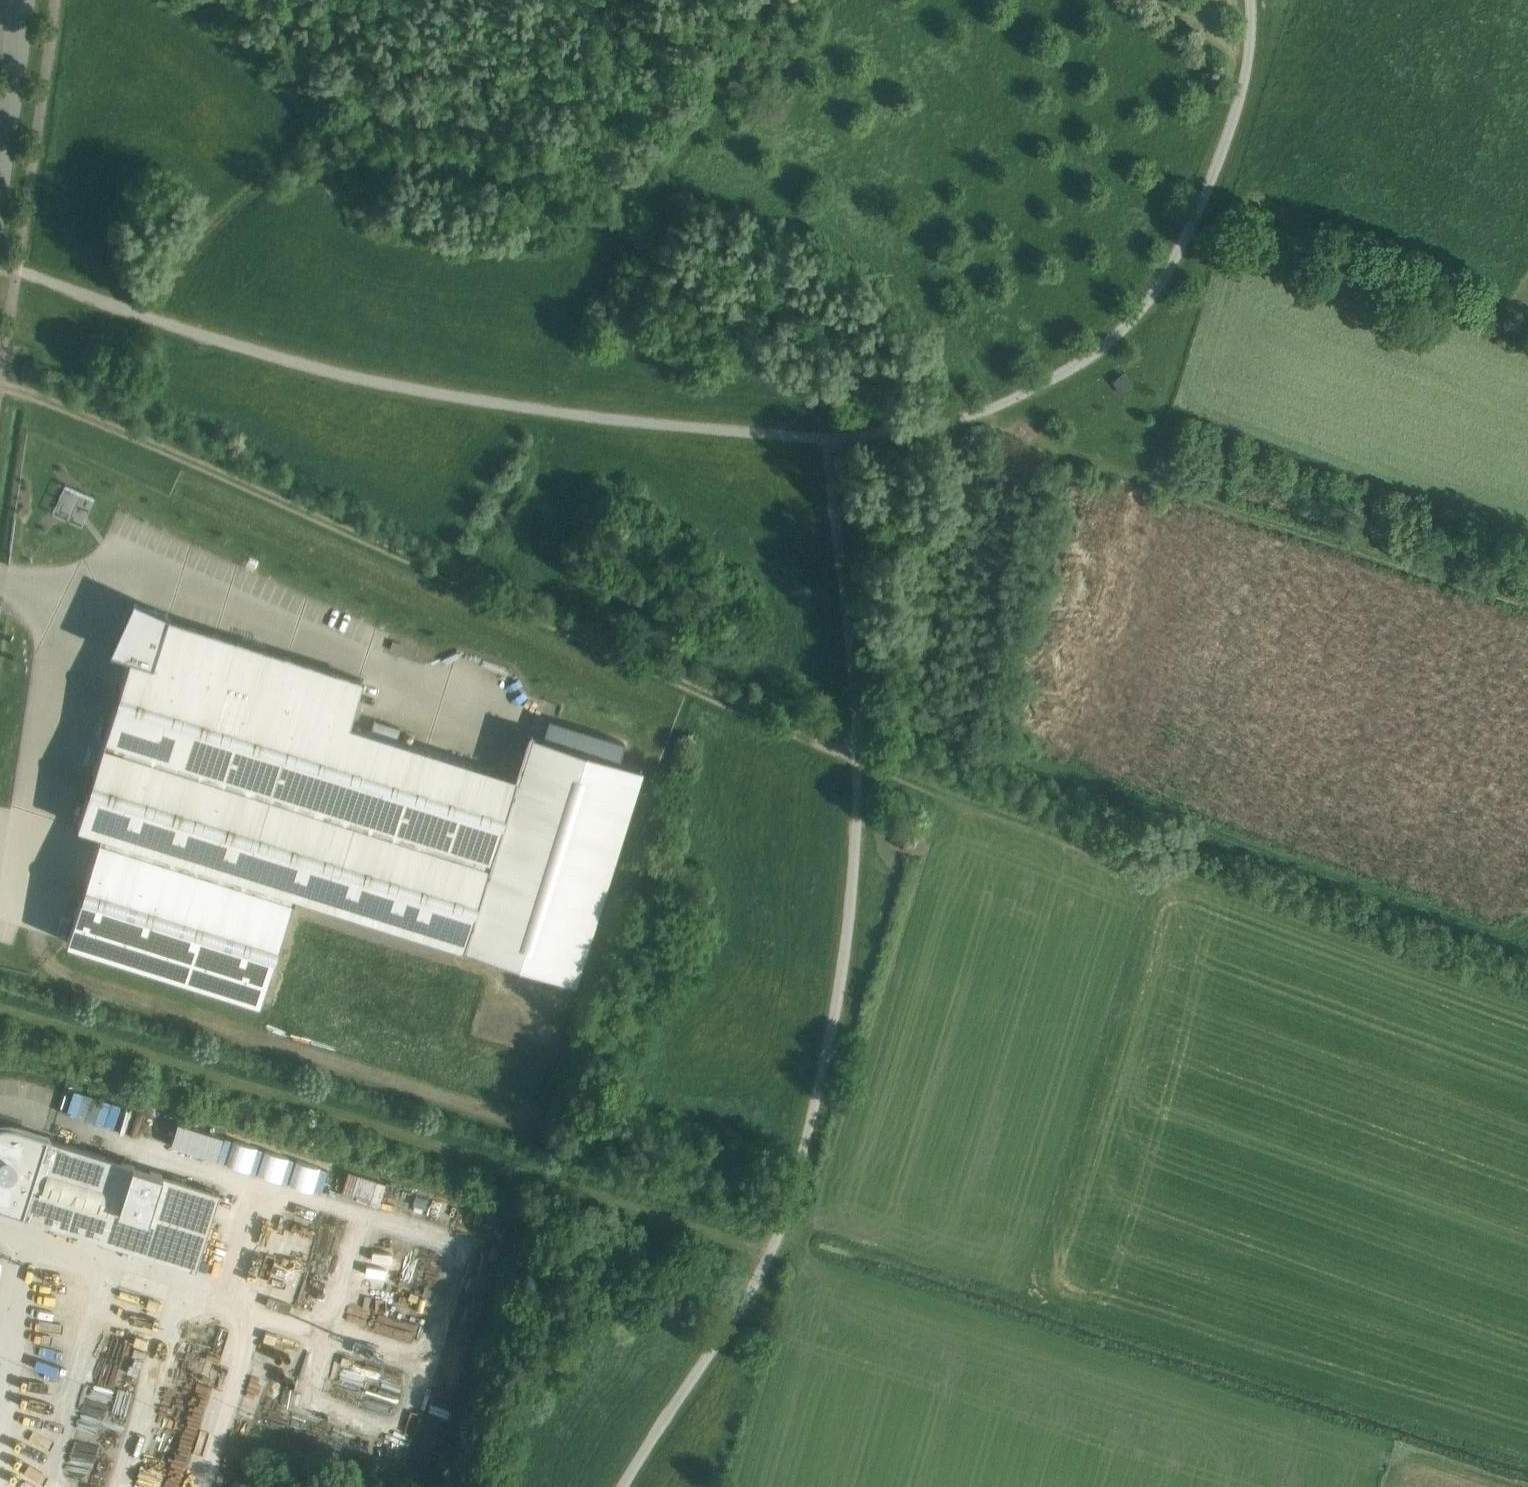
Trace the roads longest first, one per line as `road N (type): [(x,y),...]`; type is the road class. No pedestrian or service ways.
road 1 (track): [(1168,865),(732,705),(186,459),(0,388)]
road 2 (residential): [(0,158),(19,0)]

